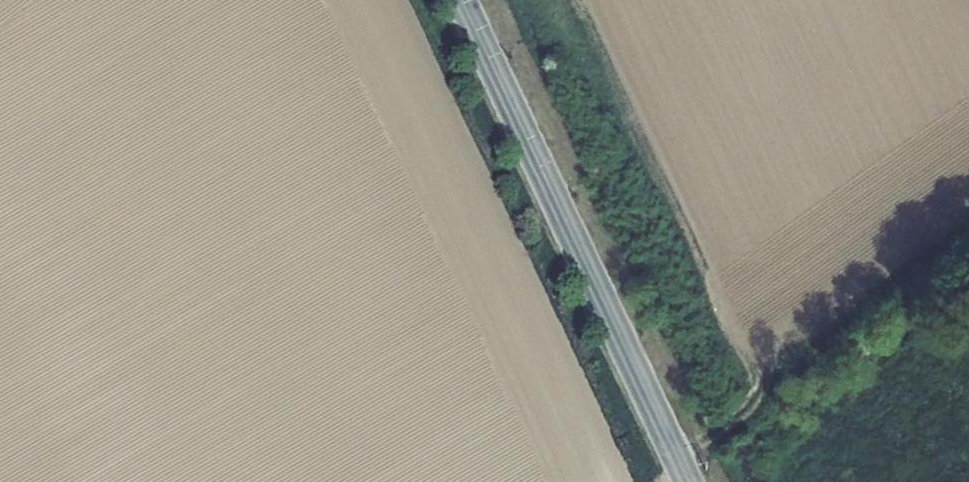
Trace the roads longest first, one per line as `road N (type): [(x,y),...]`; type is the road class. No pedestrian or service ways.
road 1 (unclassified): [(689,481),(462,0)]

